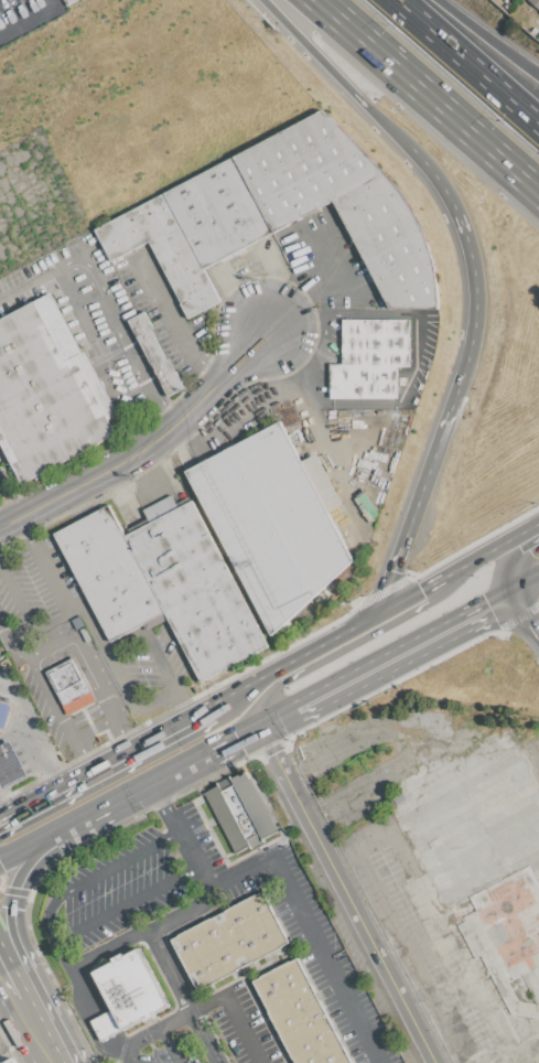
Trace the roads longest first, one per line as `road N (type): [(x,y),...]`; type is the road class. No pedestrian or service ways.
road 1 (motorway): [(318,0),(538,193)]
road 2 (secondary): [(260,728),(511,593)]
road 3 (motorway): [(412,148),(446,191),(473,267),(474,329),(449,407)]
road 4 (secondary): [(460,568),(430,603),(281,680),(260,700),(260,728)]
road 5 (residential): [(218,382),(133,457),(0,529)]
road 6 (motorway): [(449,407),(376,610)]
road 7 (secondary): [(163,734),(0,818)]
road 8 (secondary): [(376,610),(230,694)]
road 9 (secondary): [(7,975),(13,892),(64,825)]
road 10 (secondary): [(64,825),(208,753)]
road 11 (motorway): [(538,129),(417,24)]
road 12 (motorway): [(262,0),(362,101)]
road 13 (motorway): [(538,76),(435,0)]
road 14 (secondary): [(487,551),(376,610)]

